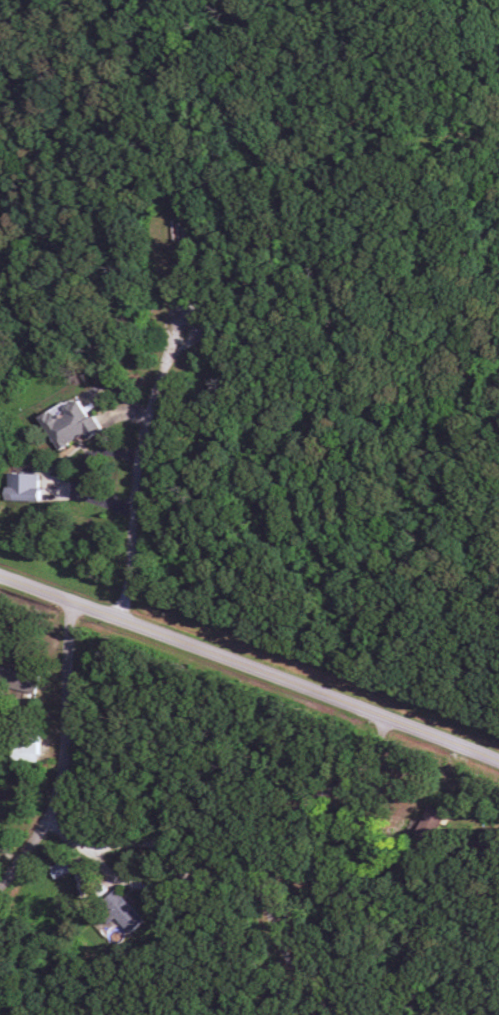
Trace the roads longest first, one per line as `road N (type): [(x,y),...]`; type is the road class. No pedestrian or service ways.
road 1 (tertiary): [(0,574),(498,766)]
road 2 (residential): [(383,716),(372,779),(284,830),(265,890),(295,983),(338,1014)]
road 3 (residential): [(68,599),(63,786),(30,864),(0,896)]
road 4 (residential): [(118,616),(141,439),(180,320)]

